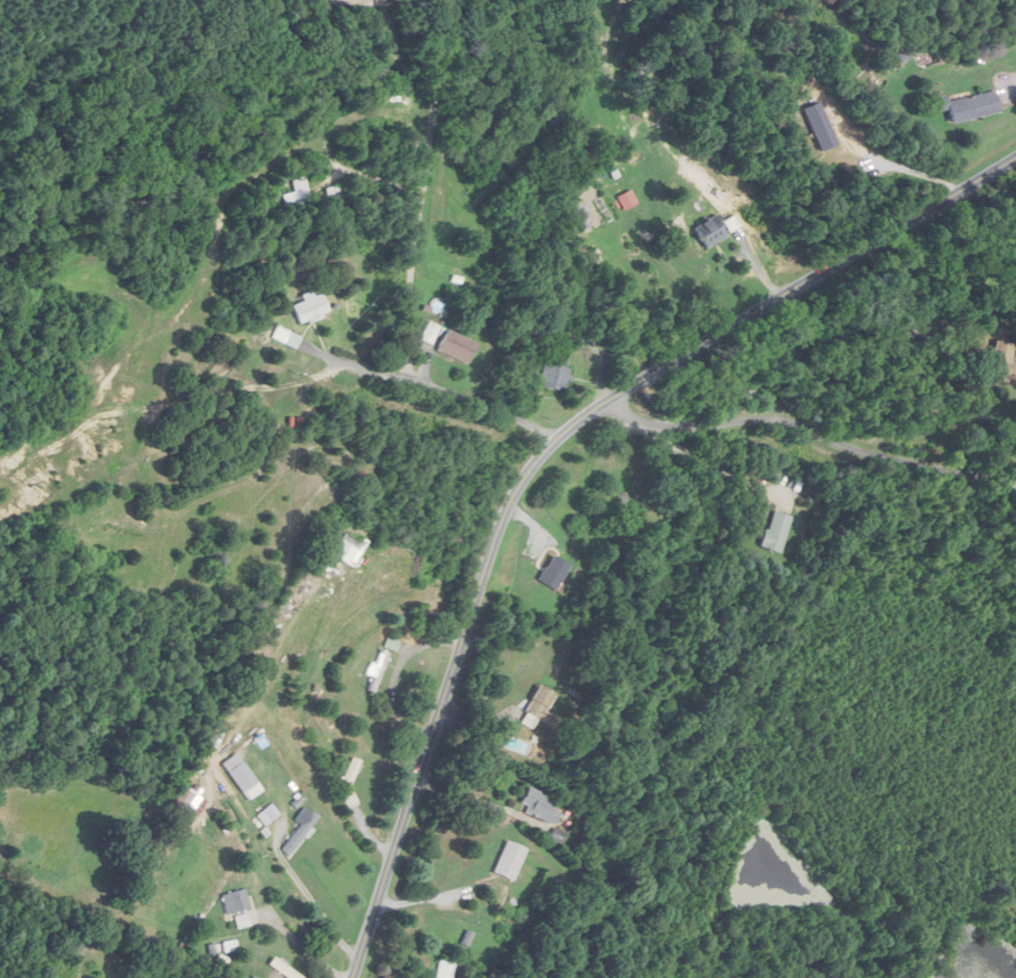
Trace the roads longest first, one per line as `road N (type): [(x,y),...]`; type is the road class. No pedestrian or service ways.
road 1 (residential): [(350,977),(543,439)]
road 2 (residential): [(543,439),(576,428),(1015,159)]
road 3 (residential): [(635,389),(675,420),(714,429),(760,417),(809,423),(887,457),(1015,483)]

